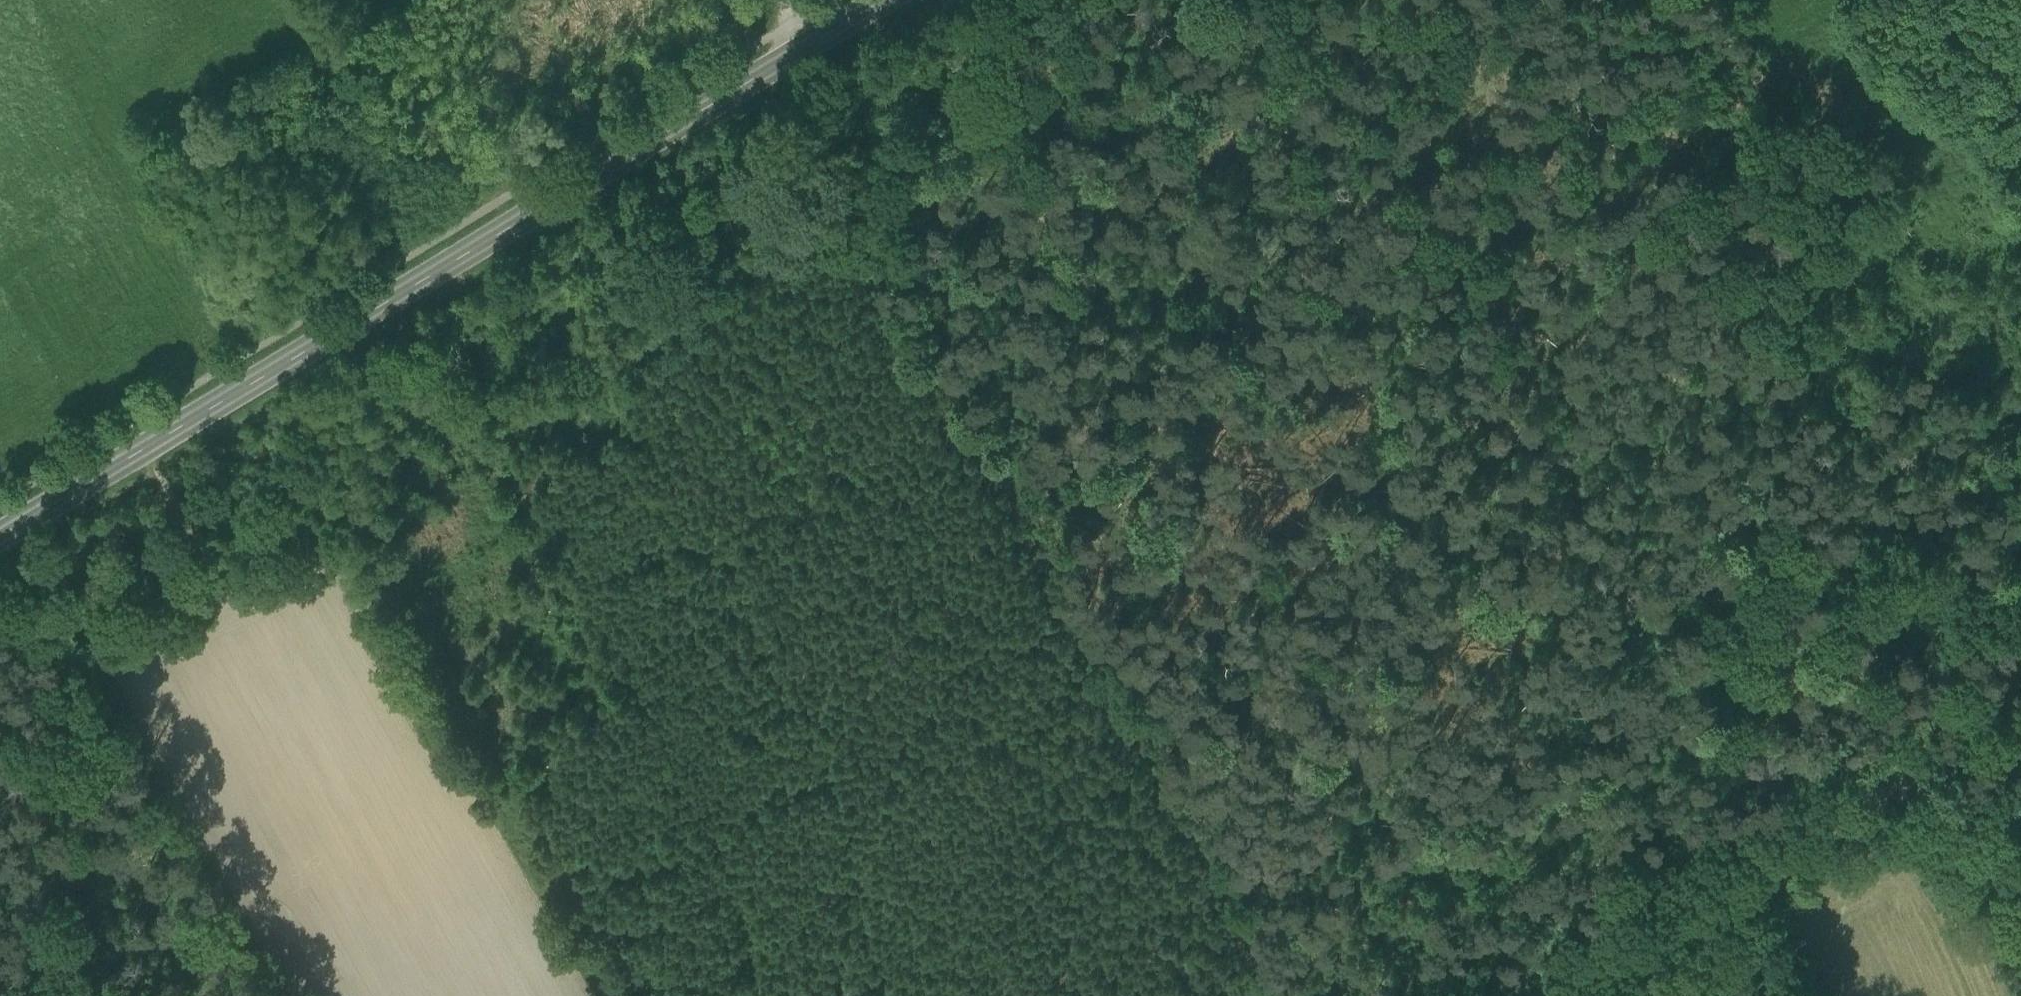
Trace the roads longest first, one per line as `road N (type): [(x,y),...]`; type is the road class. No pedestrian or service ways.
road 1 (secondary): [(882,0),(0,536)]
road 2 (unclassified): [(1531,995),(1872,802),(2020,669)]

